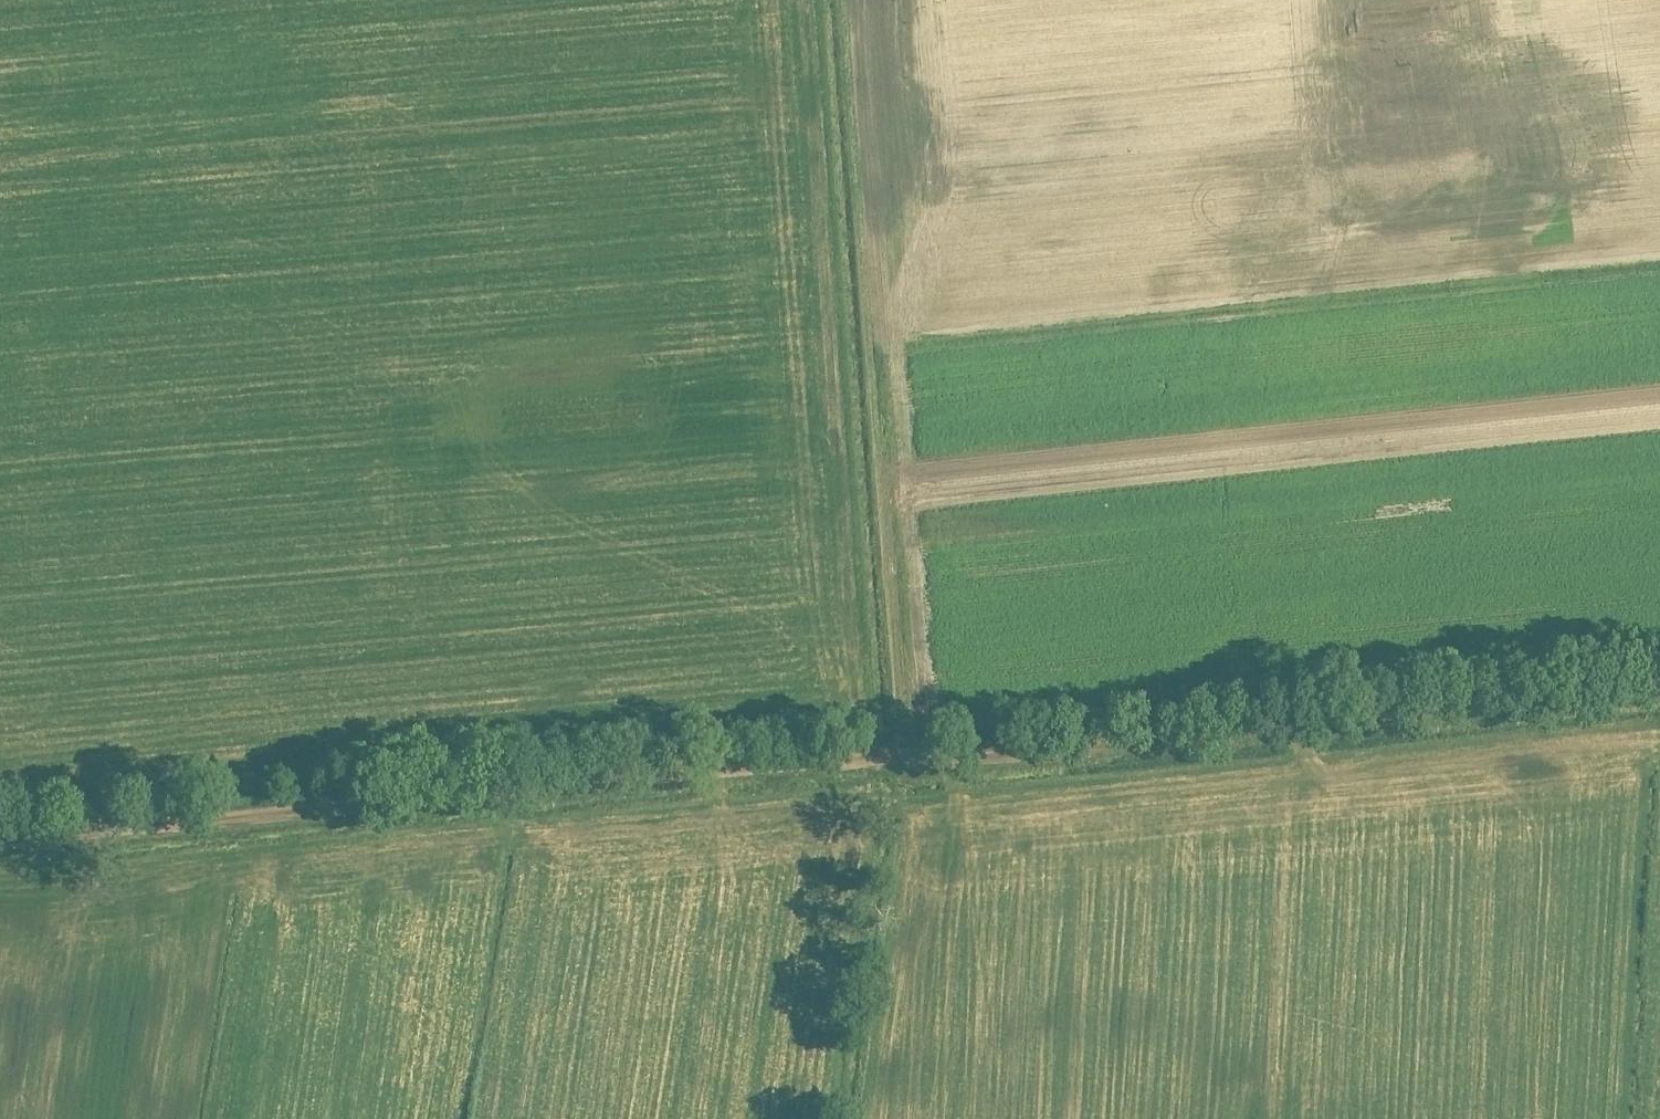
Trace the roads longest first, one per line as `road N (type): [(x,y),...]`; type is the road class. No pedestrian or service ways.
road 1 (track): [(1659,691),(956,764),(828,760),(0,842)]

